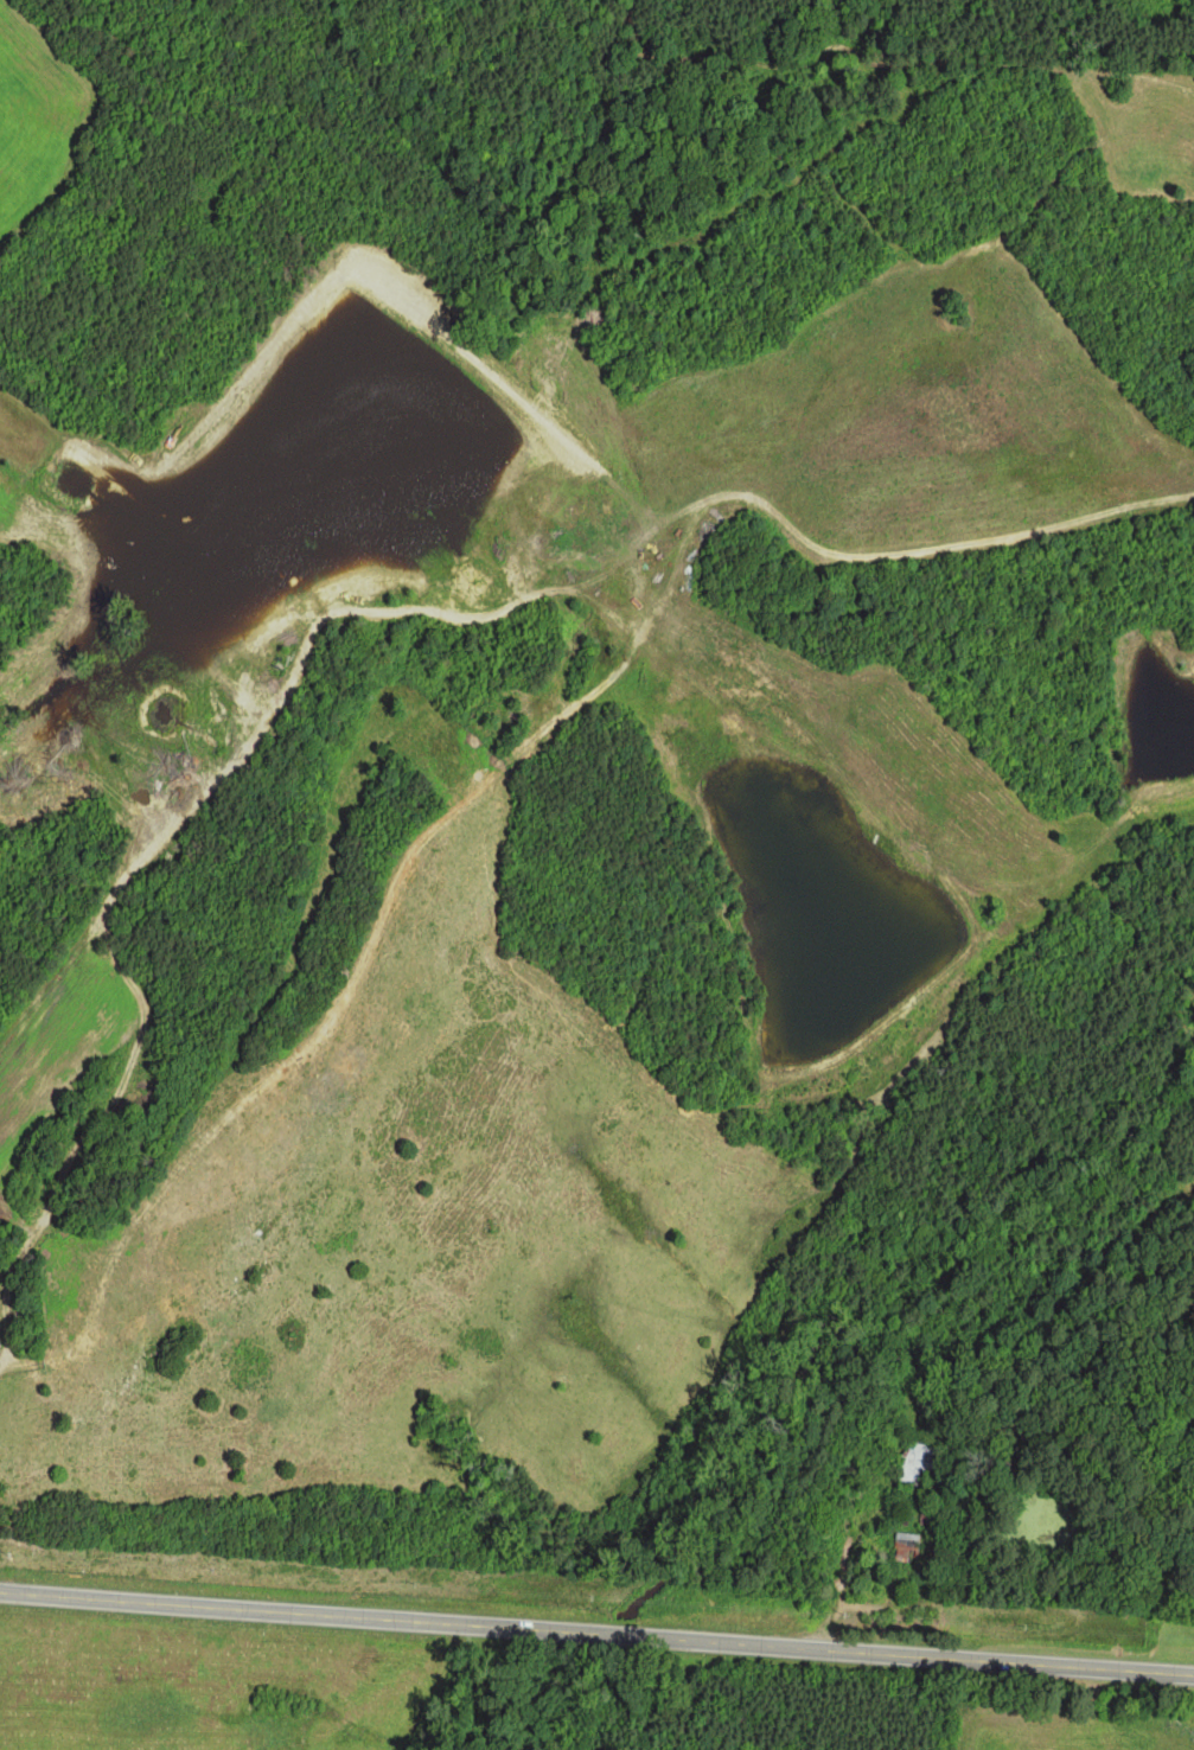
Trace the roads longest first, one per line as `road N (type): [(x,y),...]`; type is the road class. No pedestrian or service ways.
road 1 (primary): [(1193,1676),(604,1640),(0,1588)]

